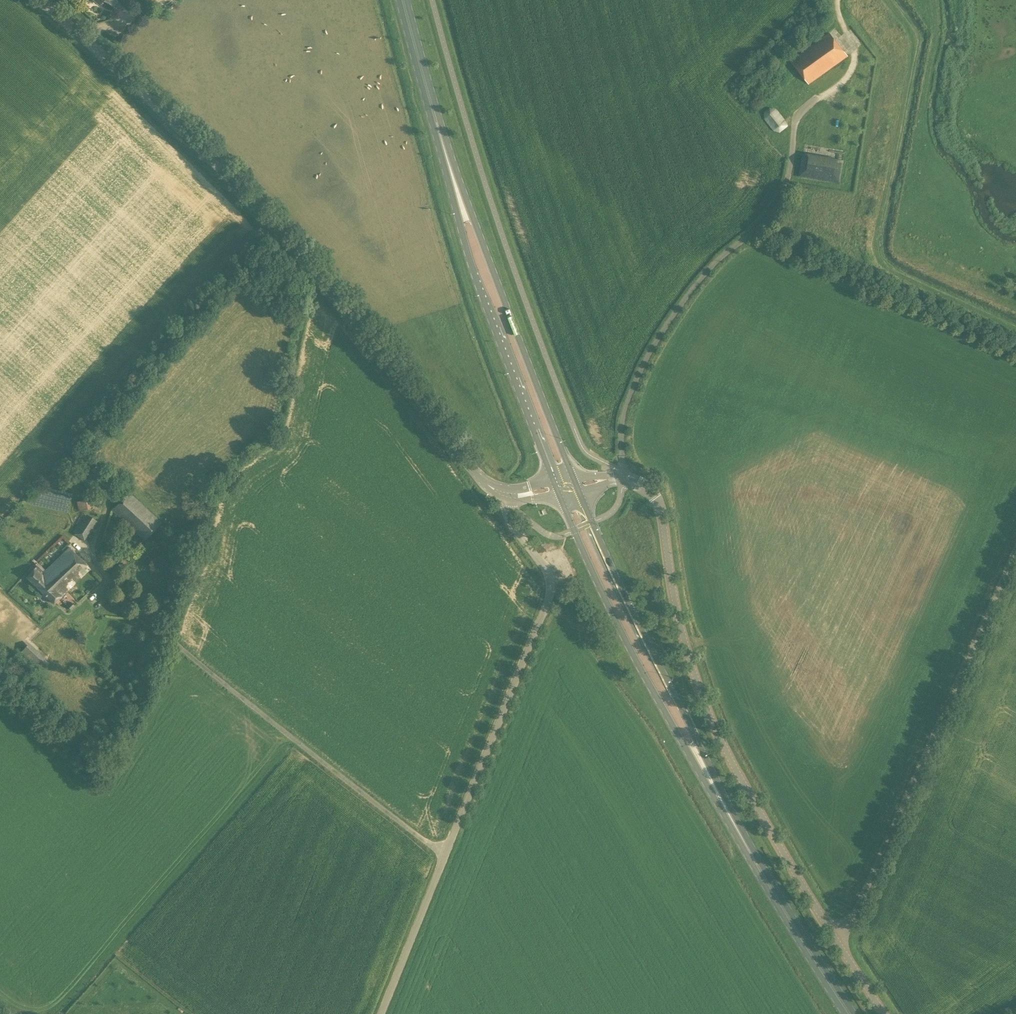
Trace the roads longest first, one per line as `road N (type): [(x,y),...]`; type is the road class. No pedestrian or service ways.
road 1 (unclassified): [(505,495),(477,477),(238,189),(39,0)]
road 2 (unclassified): [(884,1013),(746,785),(698,681),(675,608),(658,500),(621,478)]
road 3 (primary): [(849,1013),(637,643),(566,485)]
road 4 (unclassified): [(381,1013),(551,592),(545,567),(511,525),(505,495)]
road 5 (unclassified): [(835,0),(856,51),(851,71),(796,121),(779,200),(697,284),(649,355),(623,421),(621,478)]
road 6 (primary): [(566,485),(465,220),(403,0)]

